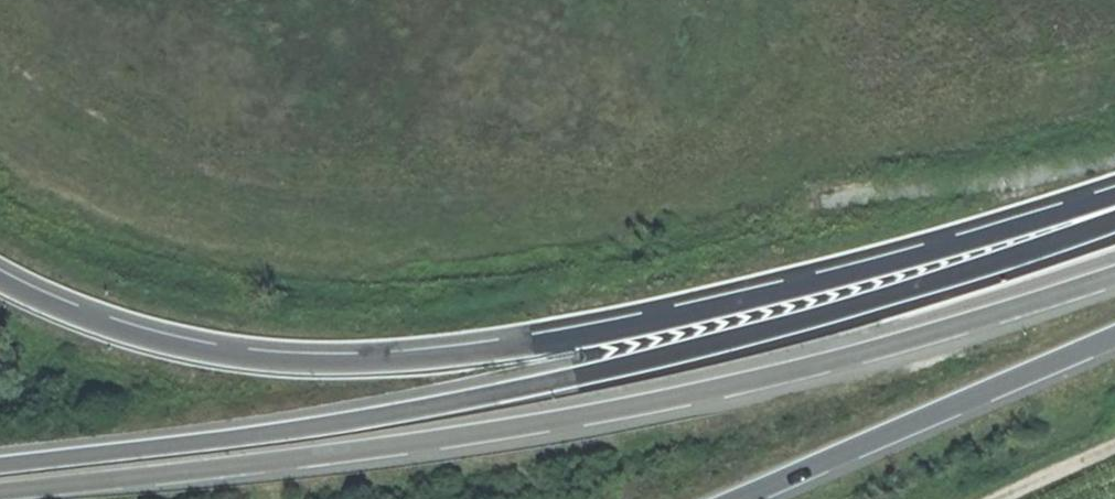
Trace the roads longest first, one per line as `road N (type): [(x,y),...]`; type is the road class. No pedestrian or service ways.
road 1 (motorway): [(1114,196),(682,317),(397,362),(208,355),(103,327),(0,281)]
road 2 (motorway): [(1114,223),(811,321),(486,395),(0,465)]
road 3 (motorway): [(0,492),(340,452),(753,382),(887,351),(1114,278)]
road 4 (motorway): [(738,498),(1114,336)]
road 5 (track): [(993,498),(1114,445)]

